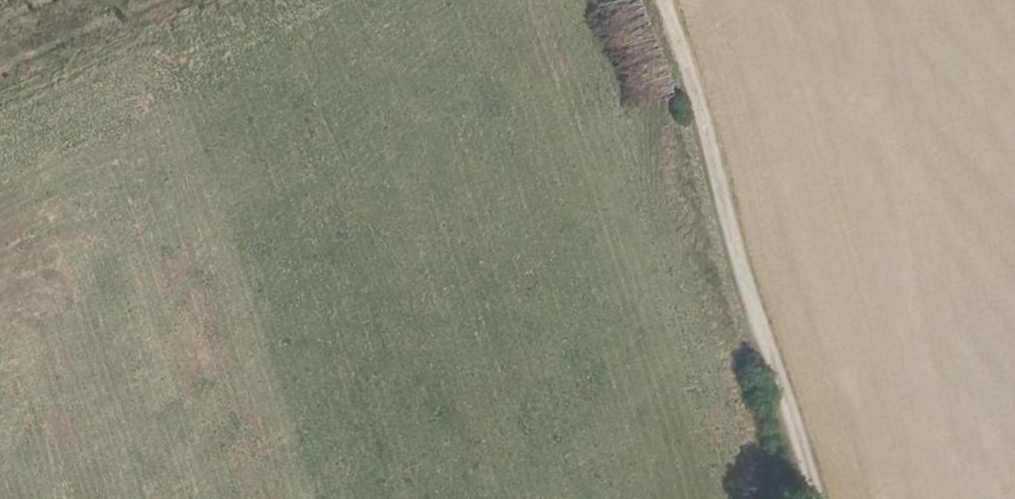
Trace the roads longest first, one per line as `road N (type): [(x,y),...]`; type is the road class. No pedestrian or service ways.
road 1 (track): [(671,0),(809,498)]

